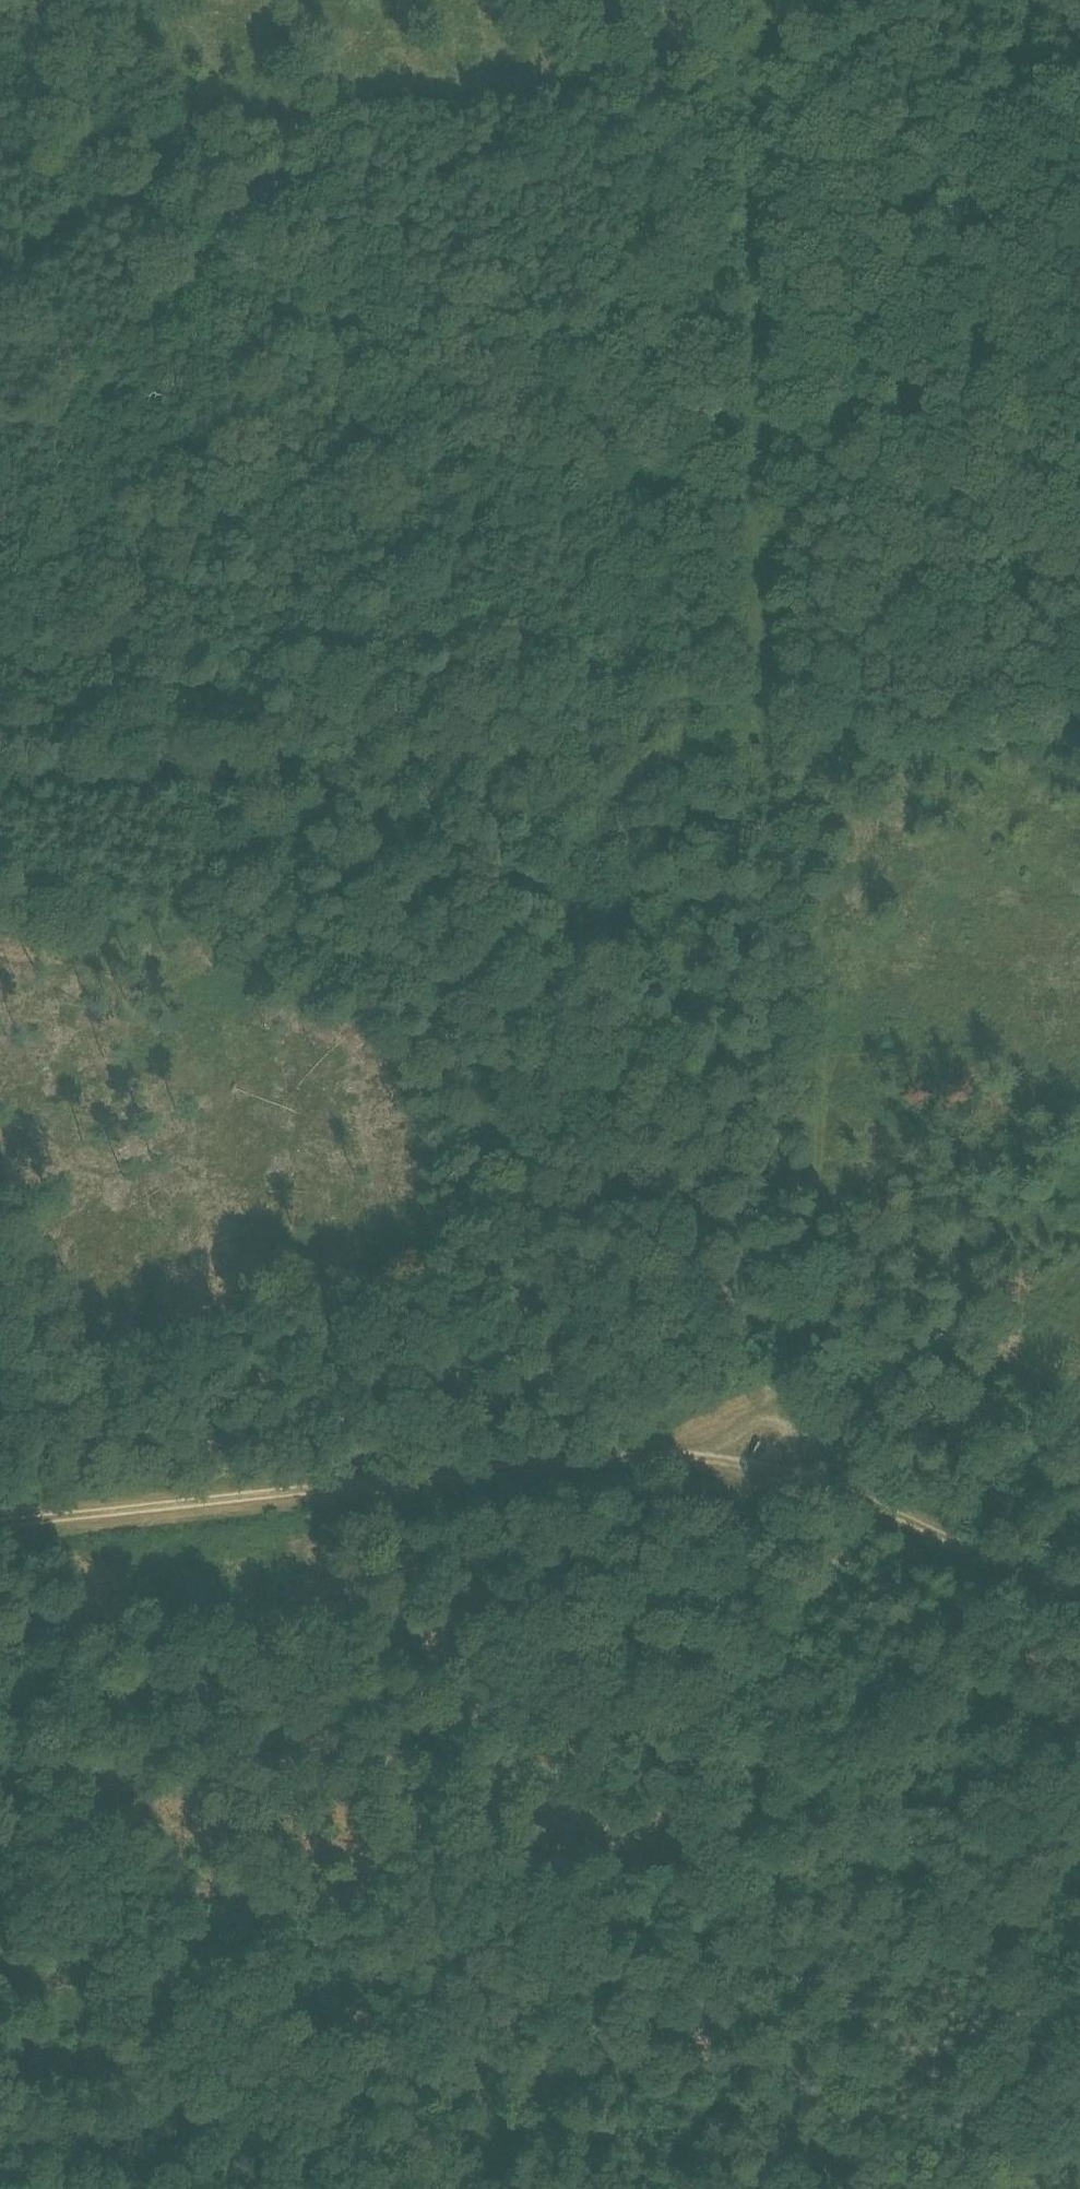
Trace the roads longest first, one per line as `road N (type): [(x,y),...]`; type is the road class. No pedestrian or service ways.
road 1 (track): [(1079,1589),(843,1477),(708,1450),(0,1523)]
road 2 (track): [(0,767),(777,710),(1079,699)]
road 3 (track): [(777,710),(780,1464)]
road 4 (track): [(826,2188),(780,1464)]

